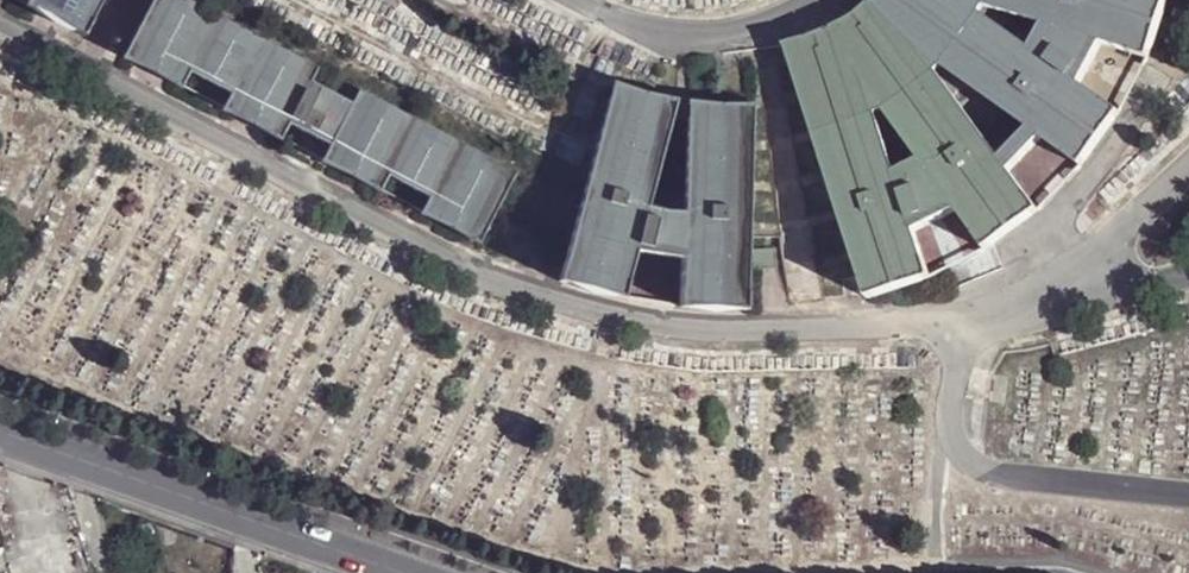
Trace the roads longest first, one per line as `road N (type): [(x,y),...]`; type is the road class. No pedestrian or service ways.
road 1 (tertiary): [(0,430),(399,572)]

